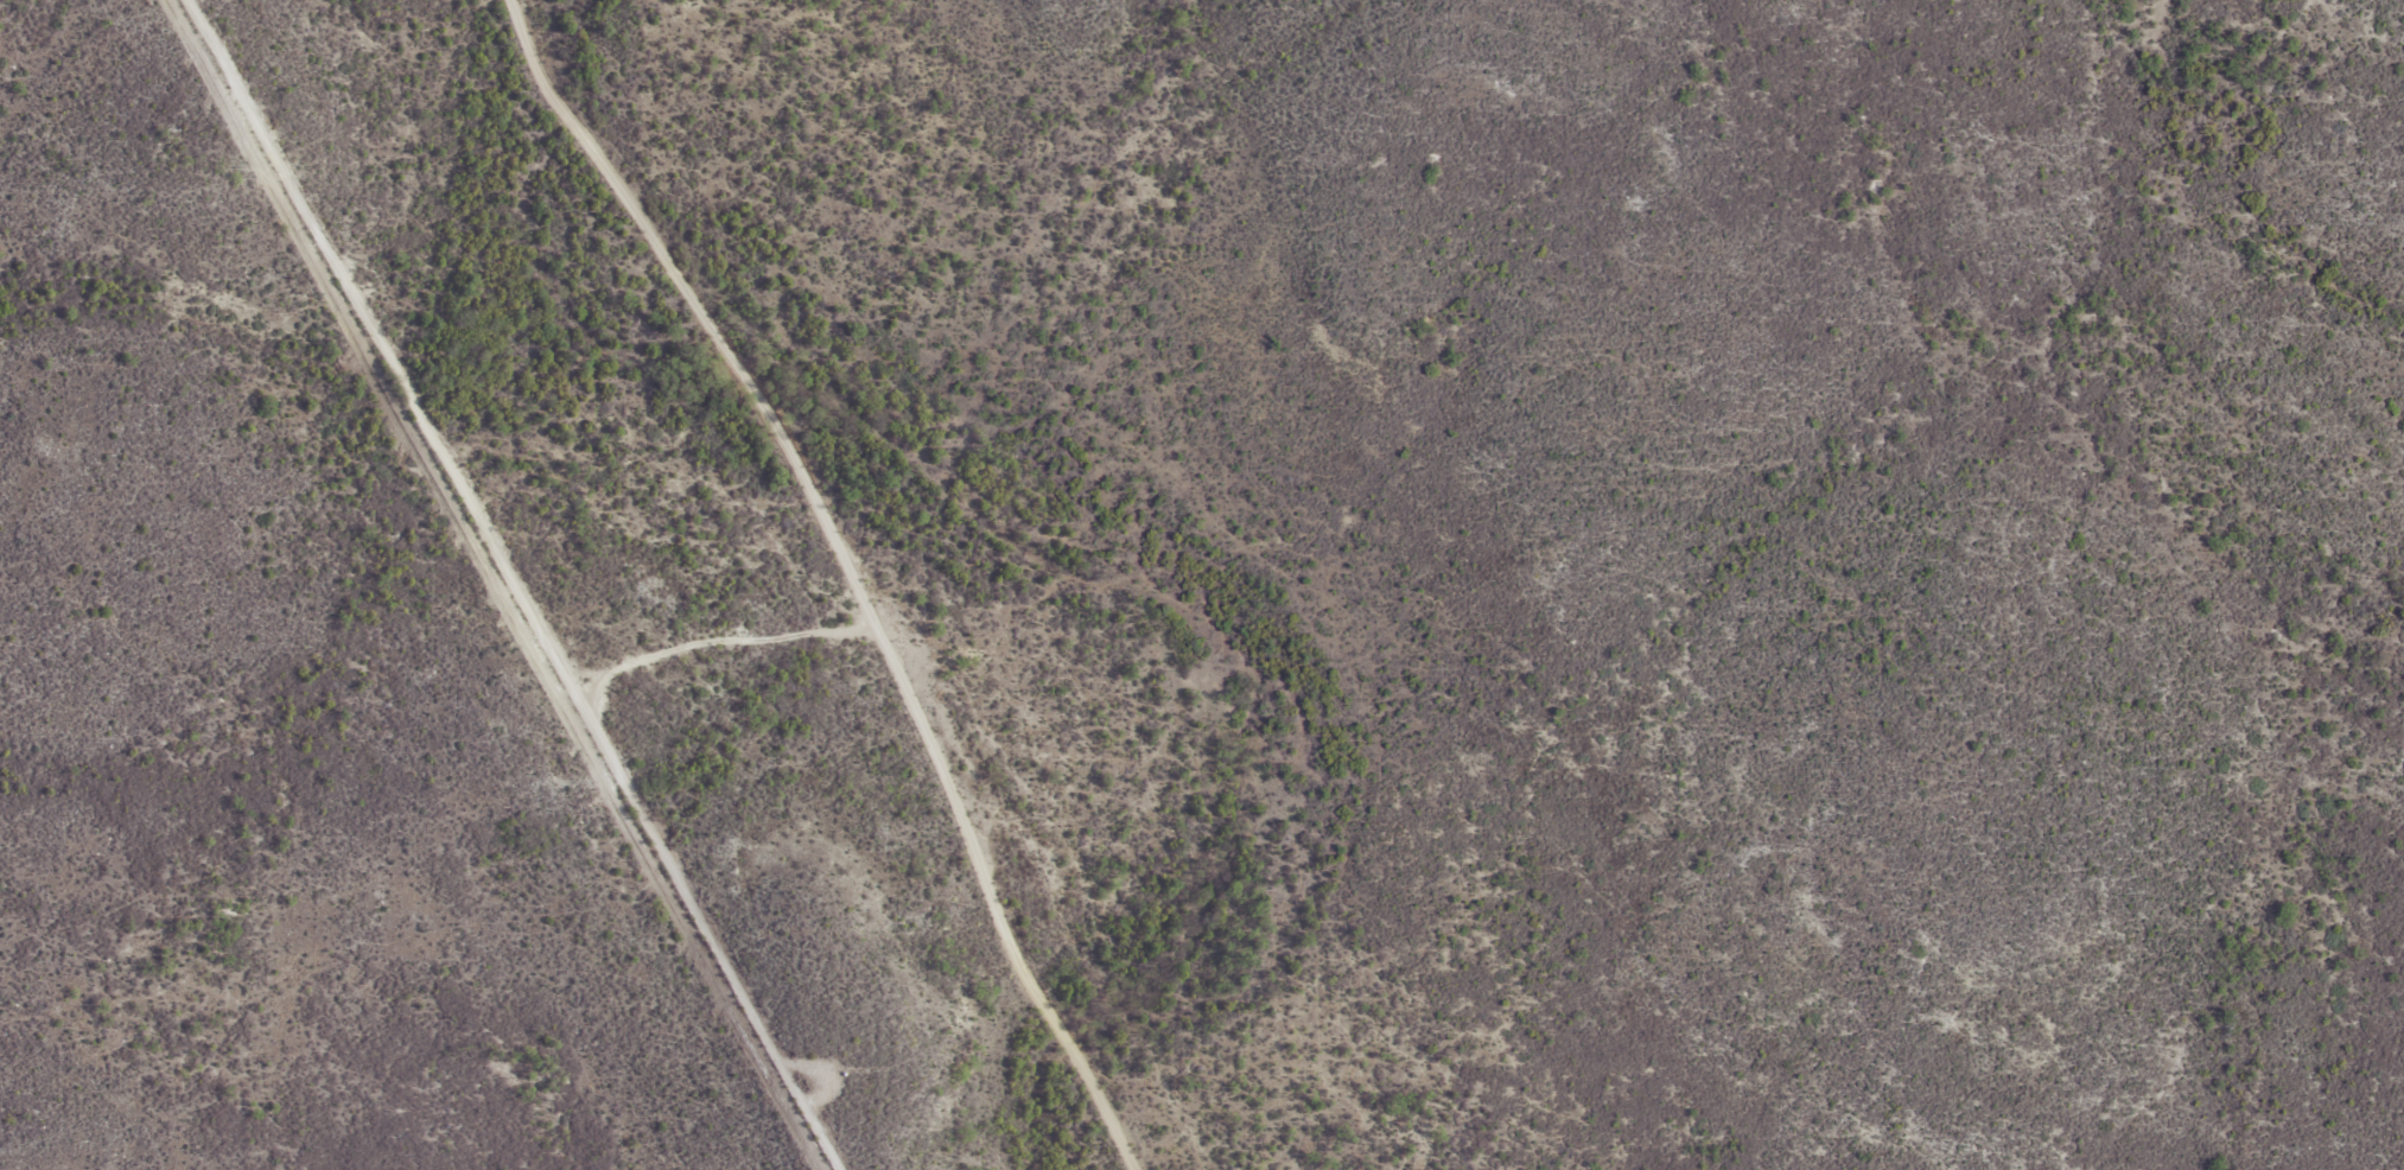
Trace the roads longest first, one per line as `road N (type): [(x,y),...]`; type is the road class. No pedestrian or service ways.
road 1 (residential): [(1135,1169),(1049,1006),(917,688),(833,517),(660,223),(560,83),(527,0)]

